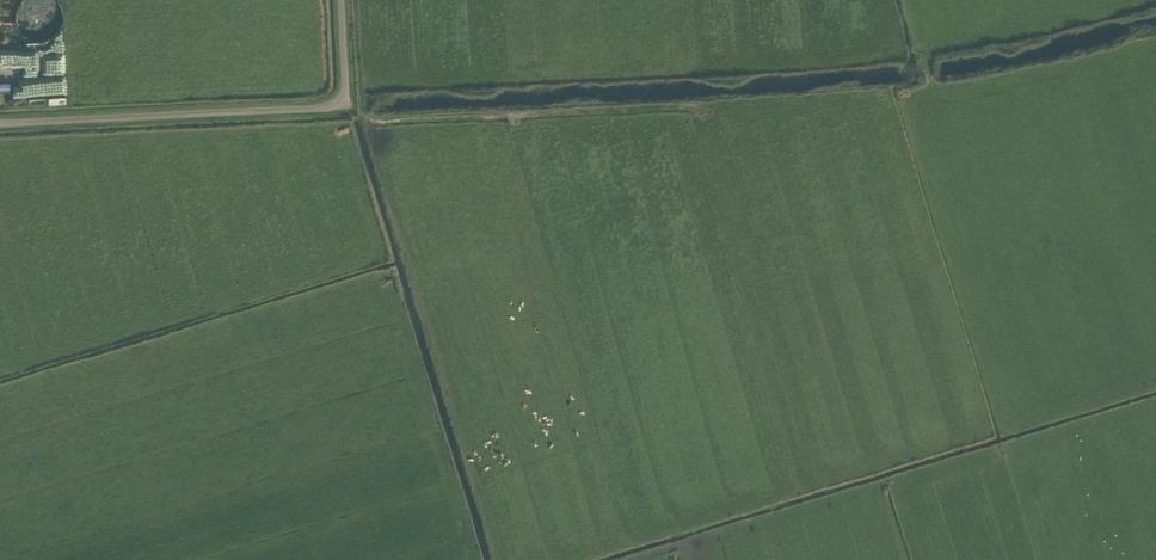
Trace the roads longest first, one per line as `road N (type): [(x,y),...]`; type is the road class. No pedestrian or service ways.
road 1 (unclassified): [(0,124),(348,106),(343,0)]

